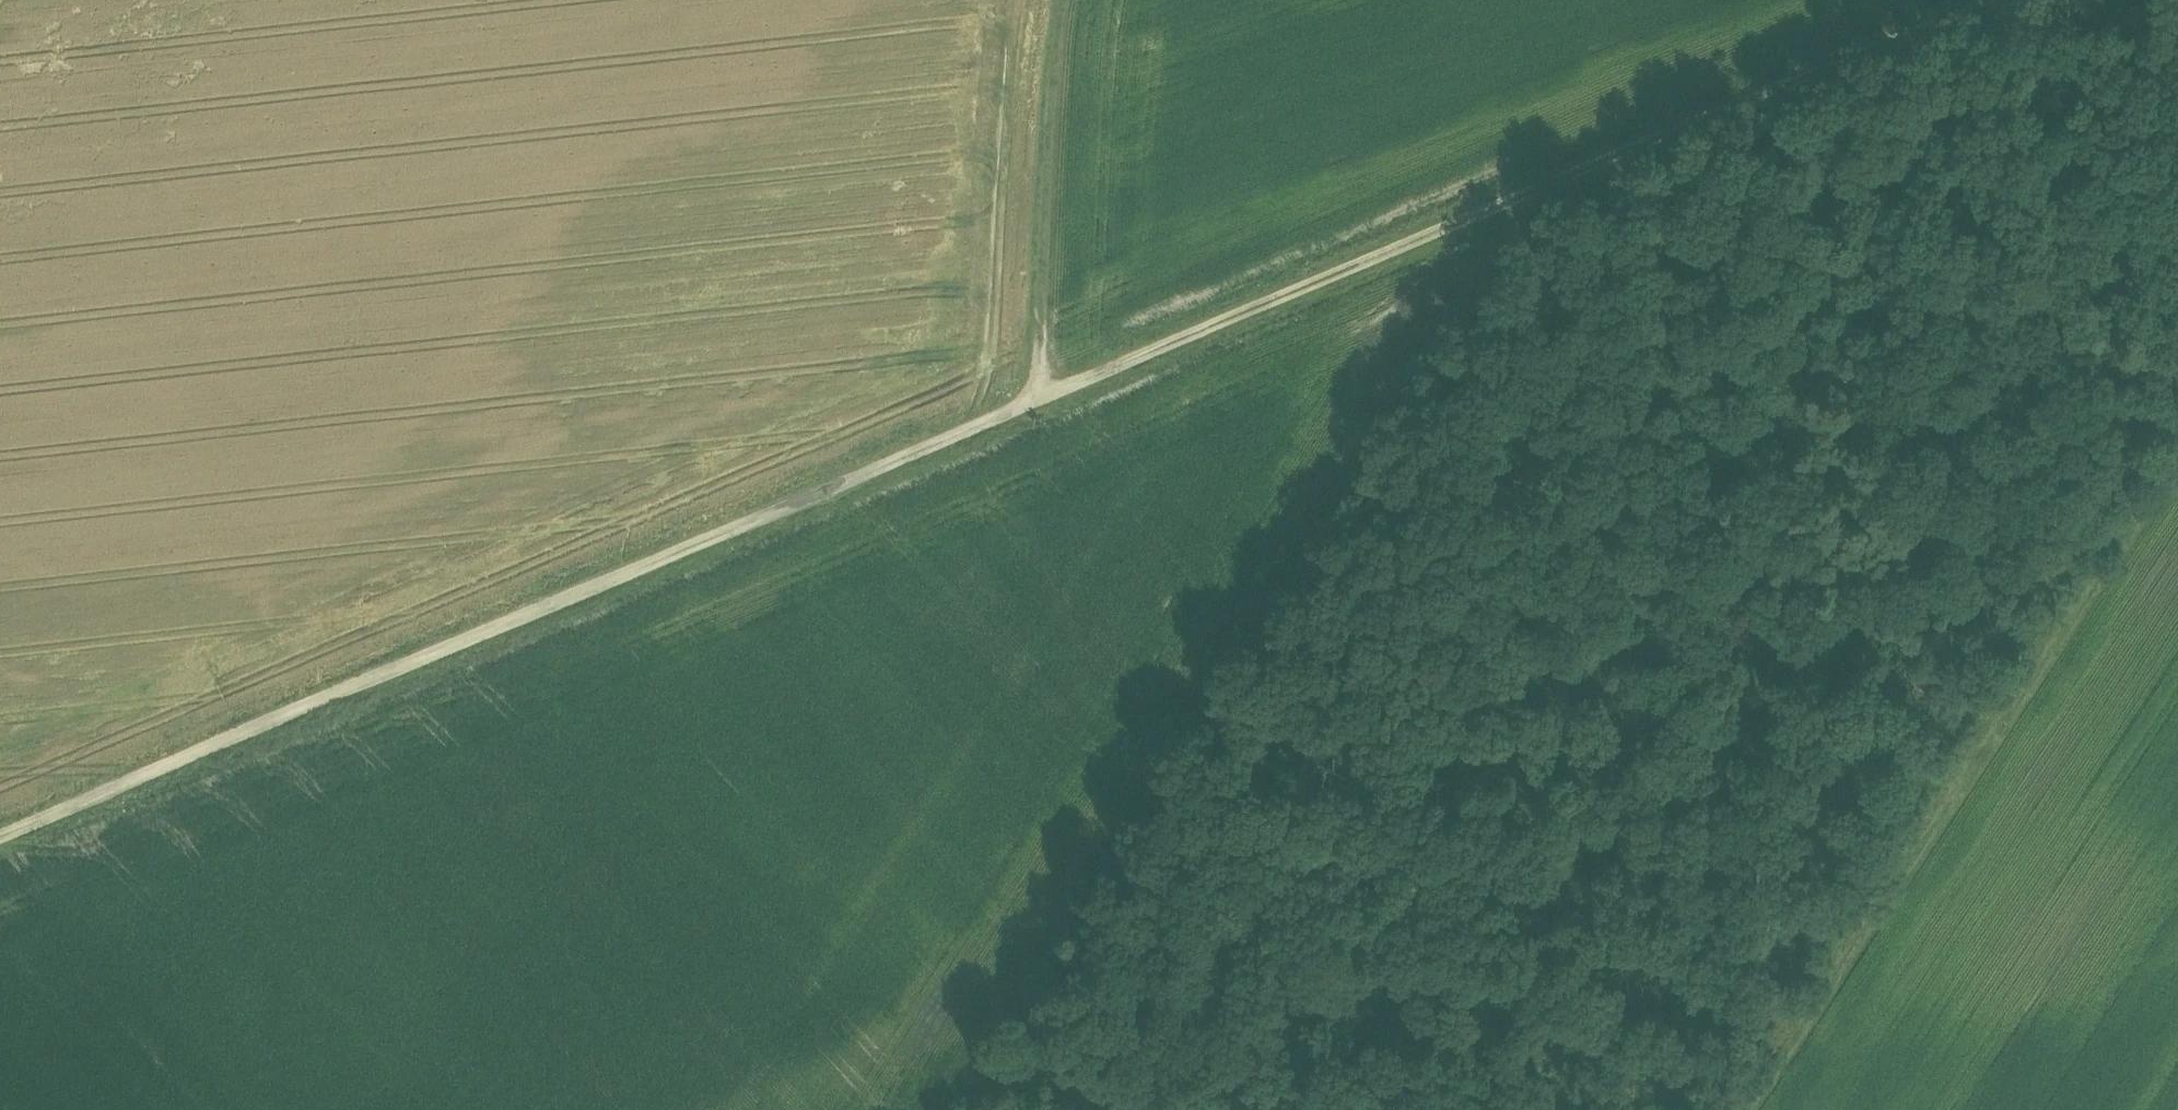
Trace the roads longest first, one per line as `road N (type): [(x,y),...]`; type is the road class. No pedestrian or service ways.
road 1 (track): [(0,836),(1043,391),(1053,100),(1071,0)]
road 2 (track): [(1043,391),(1933,0)]

